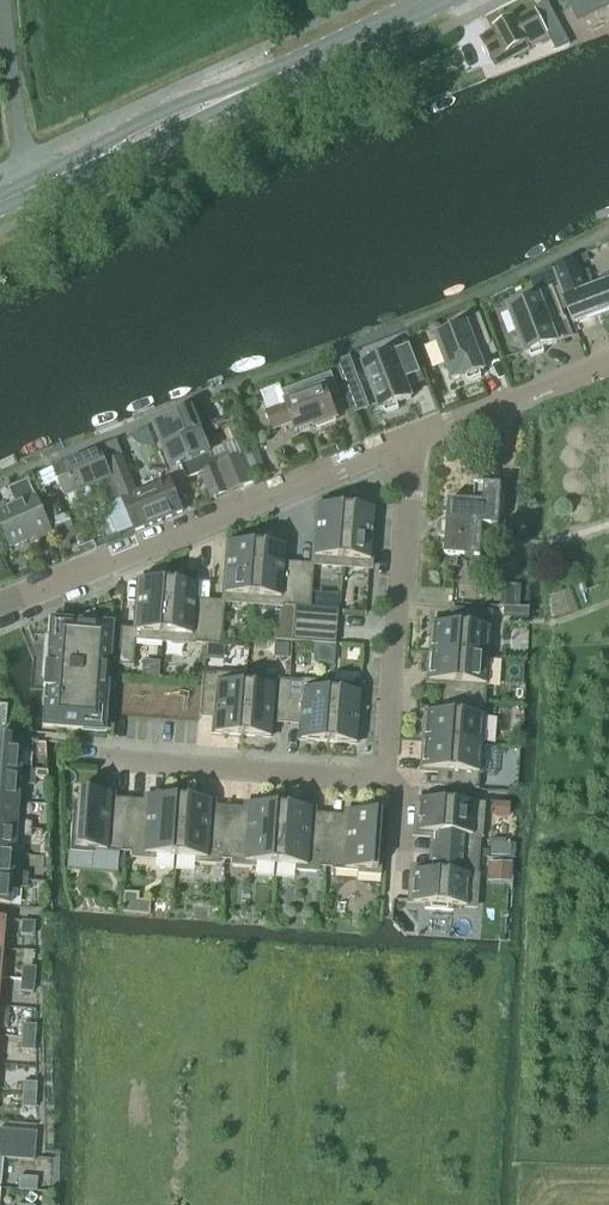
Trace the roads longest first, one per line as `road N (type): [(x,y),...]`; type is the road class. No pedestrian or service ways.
road 1 (secondary): [(0,202),(439,0)]
road 2 (tertiary): [(0,606),(411,440)]
road 3 (residential): [(411,440),(387,777)]
road 4 (residential): [(387,777),(106,761)]
road 5 (tertiary): [(411,440),(608,363)]
road 6 (track): [(28,189),(4,0)]

